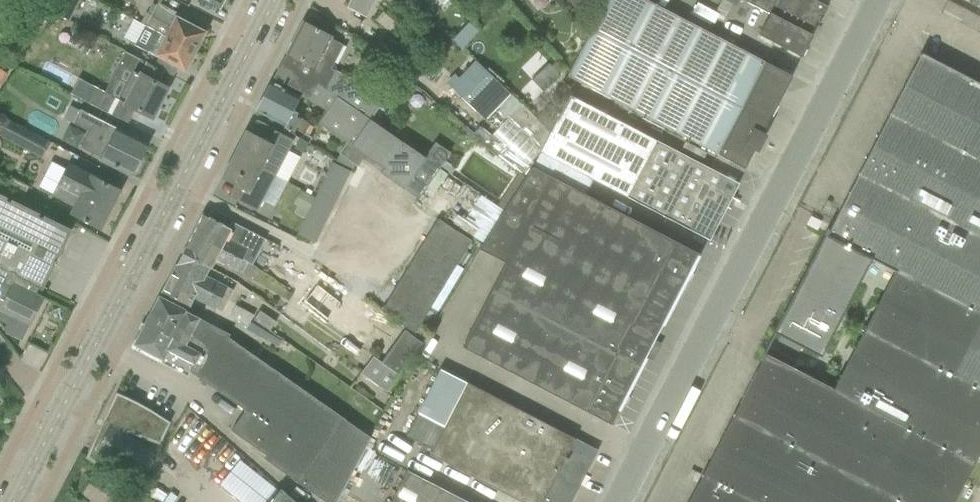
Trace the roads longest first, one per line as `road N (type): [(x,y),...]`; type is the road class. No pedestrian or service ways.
road 1 (unclassified): [(620,501),(880,0)]
road 2 (tertiary): [(63,400),(270,0)]

